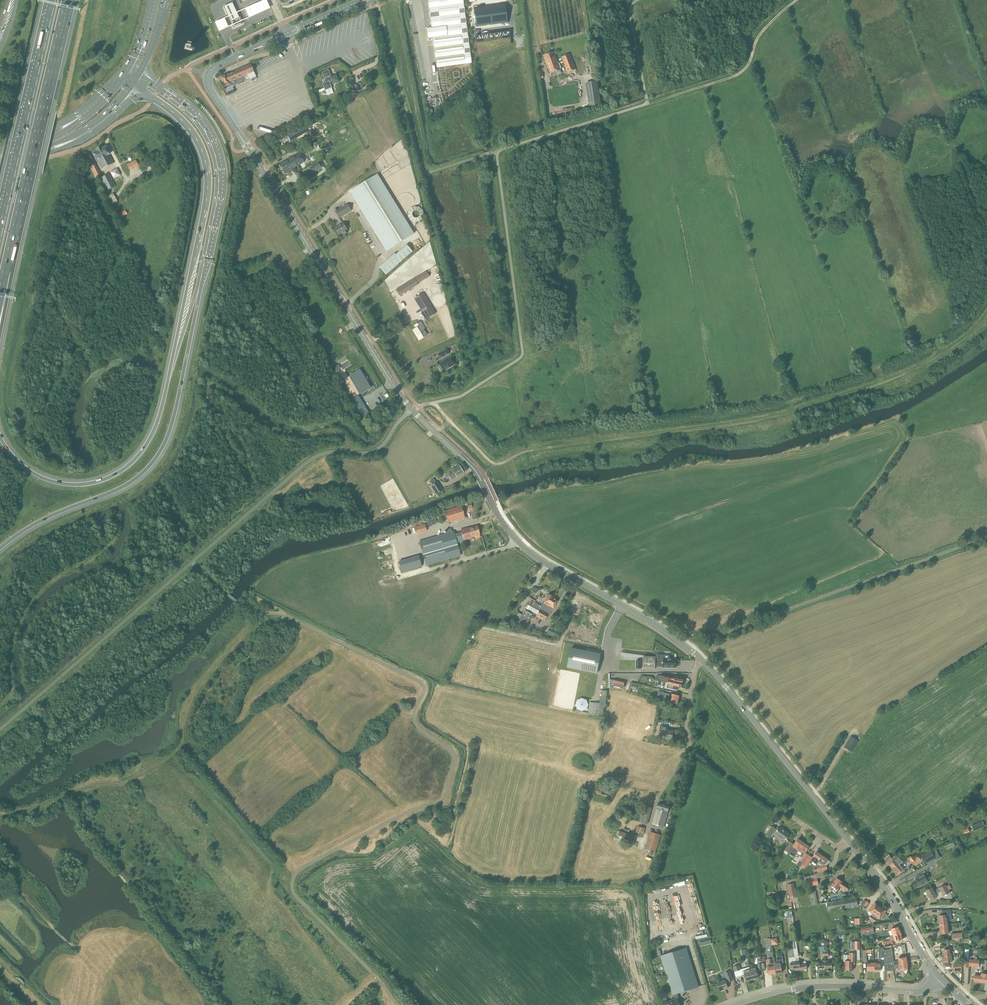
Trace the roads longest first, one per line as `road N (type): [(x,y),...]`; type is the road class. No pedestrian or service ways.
road 1 (track): [(450,421),(497,465),(537,449),(760,420),(911,371),(963,340),(986,314)]
road 2 (motorway): [(0,548),(49,517),(132,481),(154,461),(172,423),(221,183),(200,119),(161,87)]
road 3 (motorway): [(154,97),(194,134),(208,179),(153,433),(120,472),(79,485),(32,473),(0,436)]
road 4 (tertiary): [(498,515),(474,468),(402,397),(261,168)]
road 5 (tertiary): [(941,978),(872,871),(691,650)]
road 6 (track): [(288,617),(258,625),(213,672),(173,754),(156,768),(0,816)]
road 7 (unclassified): [(691,650),(986,537)]
road 8 (motorway): [(13,244),(70,0)]
road 9 (tertiary): [(691,650),(540,560),(498,515)]
road 10 (motorway): [(52,0),(0,226)]
road 11 (tertiary): [(735,1004),(816,987),(921,992),(941,978)]
road 12 (track): [(647,104),(746,70),(762,32),(797,0)]
road 13 (unclassified): [(0,180),(85,146),(154,97)]
road 14 (track): [(30,307),(78,164),(75,150)]
road 15 (track): [(350,452),(342,435),(283,434),(240,405)]

